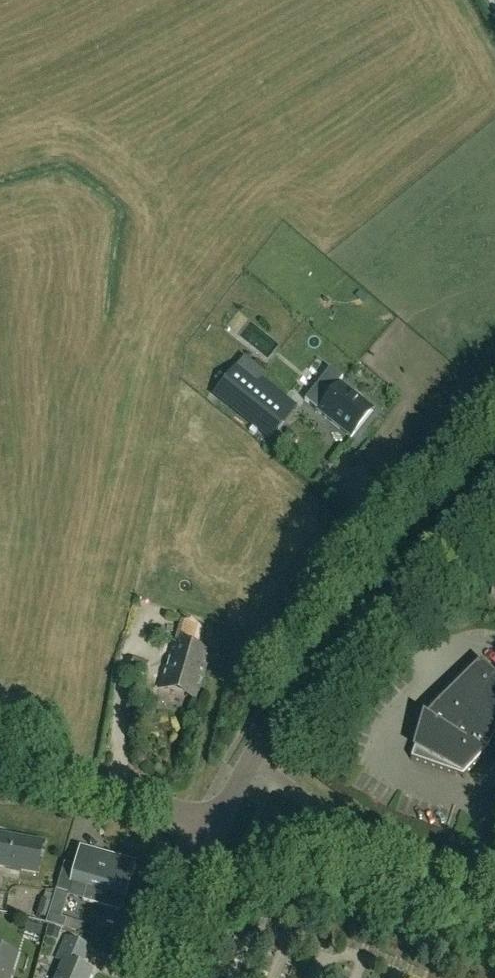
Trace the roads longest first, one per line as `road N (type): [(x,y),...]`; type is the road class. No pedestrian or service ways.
road 1 (residential): [(253,760),(333,645),(494,485)]
road 2 (residential): [(494,899),(384,850),(253,760)]
road 3 (residential): [(212,822),(0,767)]
road 4 (residential): [(154,977),(212,822)]

